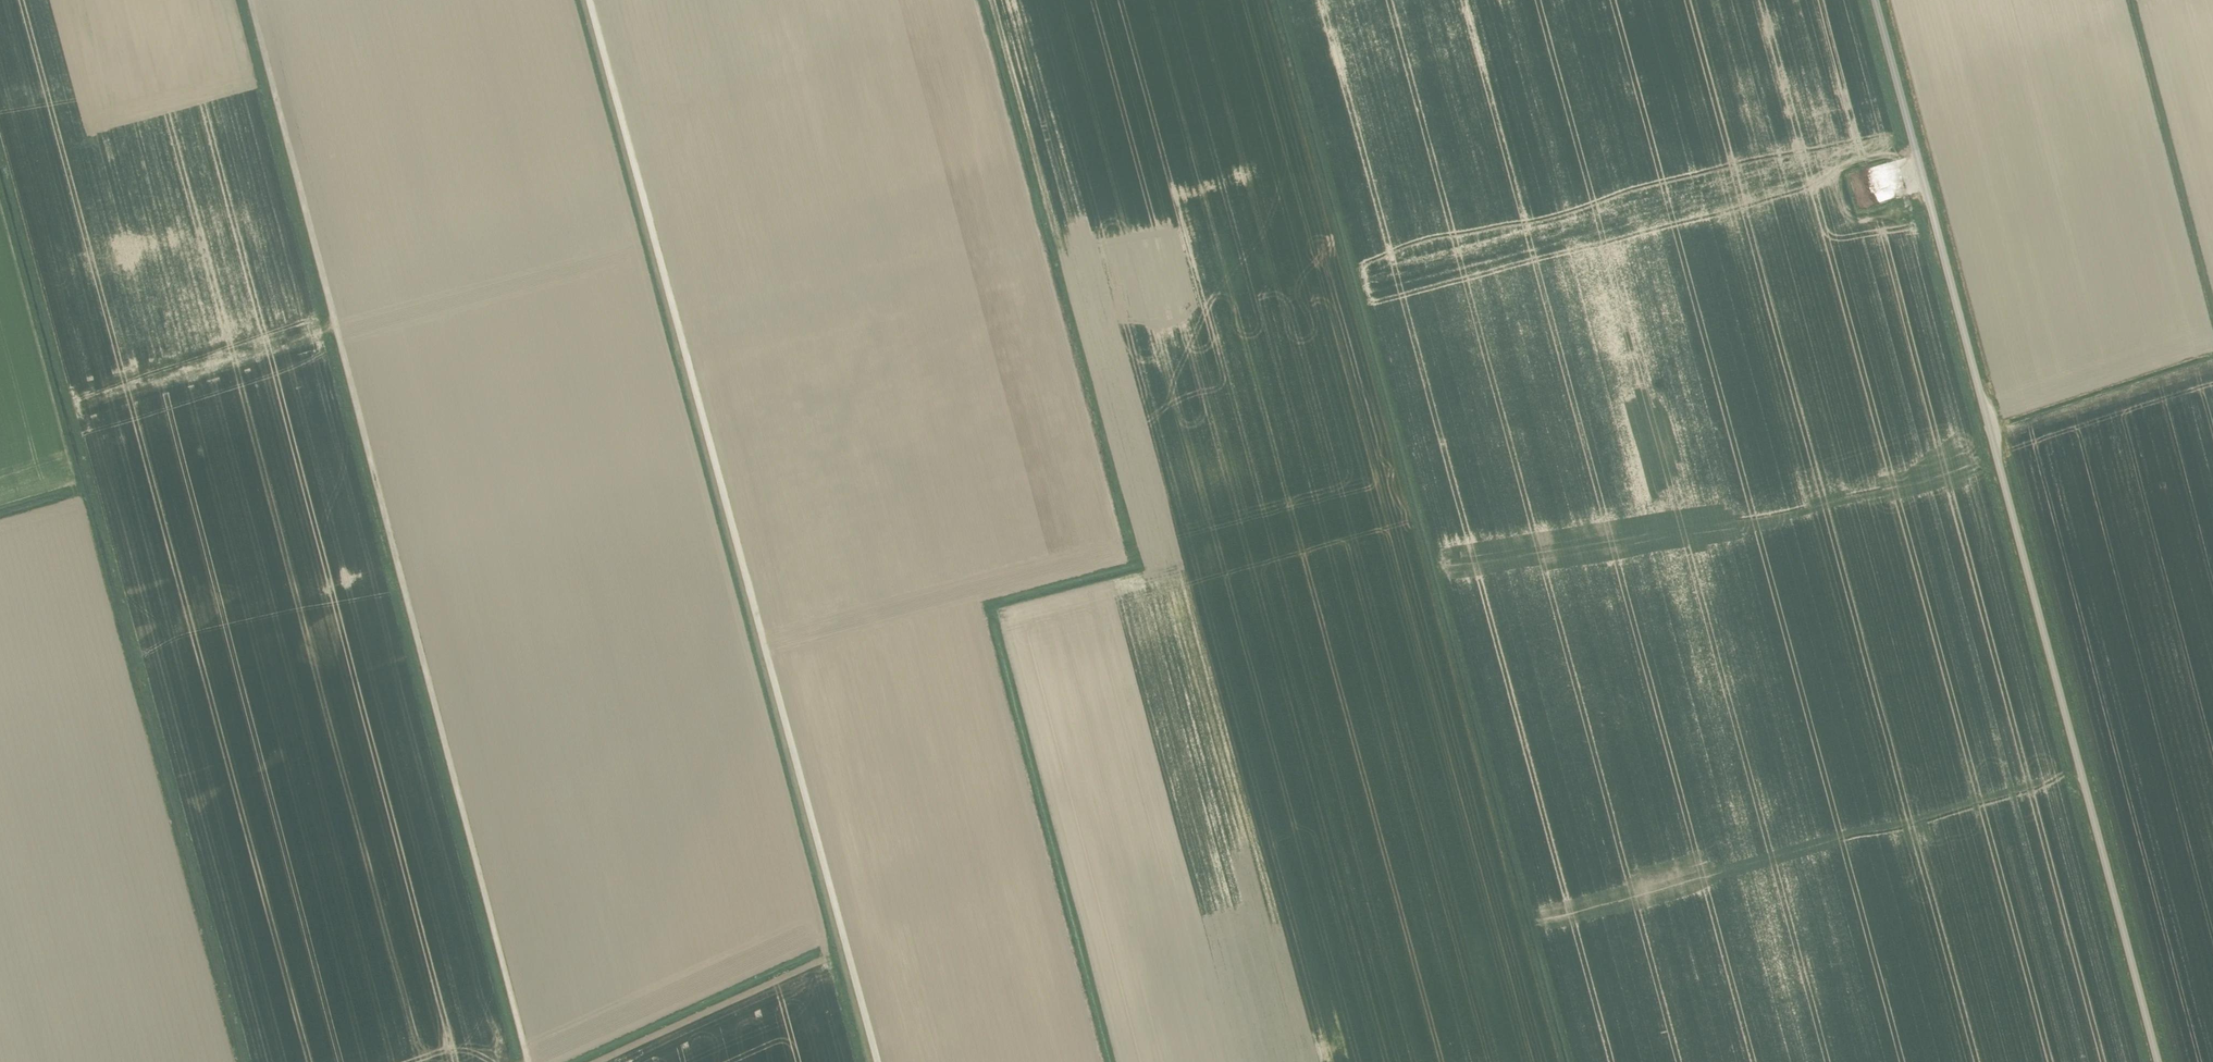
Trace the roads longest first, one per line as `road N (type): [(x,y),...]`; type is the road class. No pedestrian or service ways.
road 1 (unclassified): [(2155,1061),(1875,0)]

